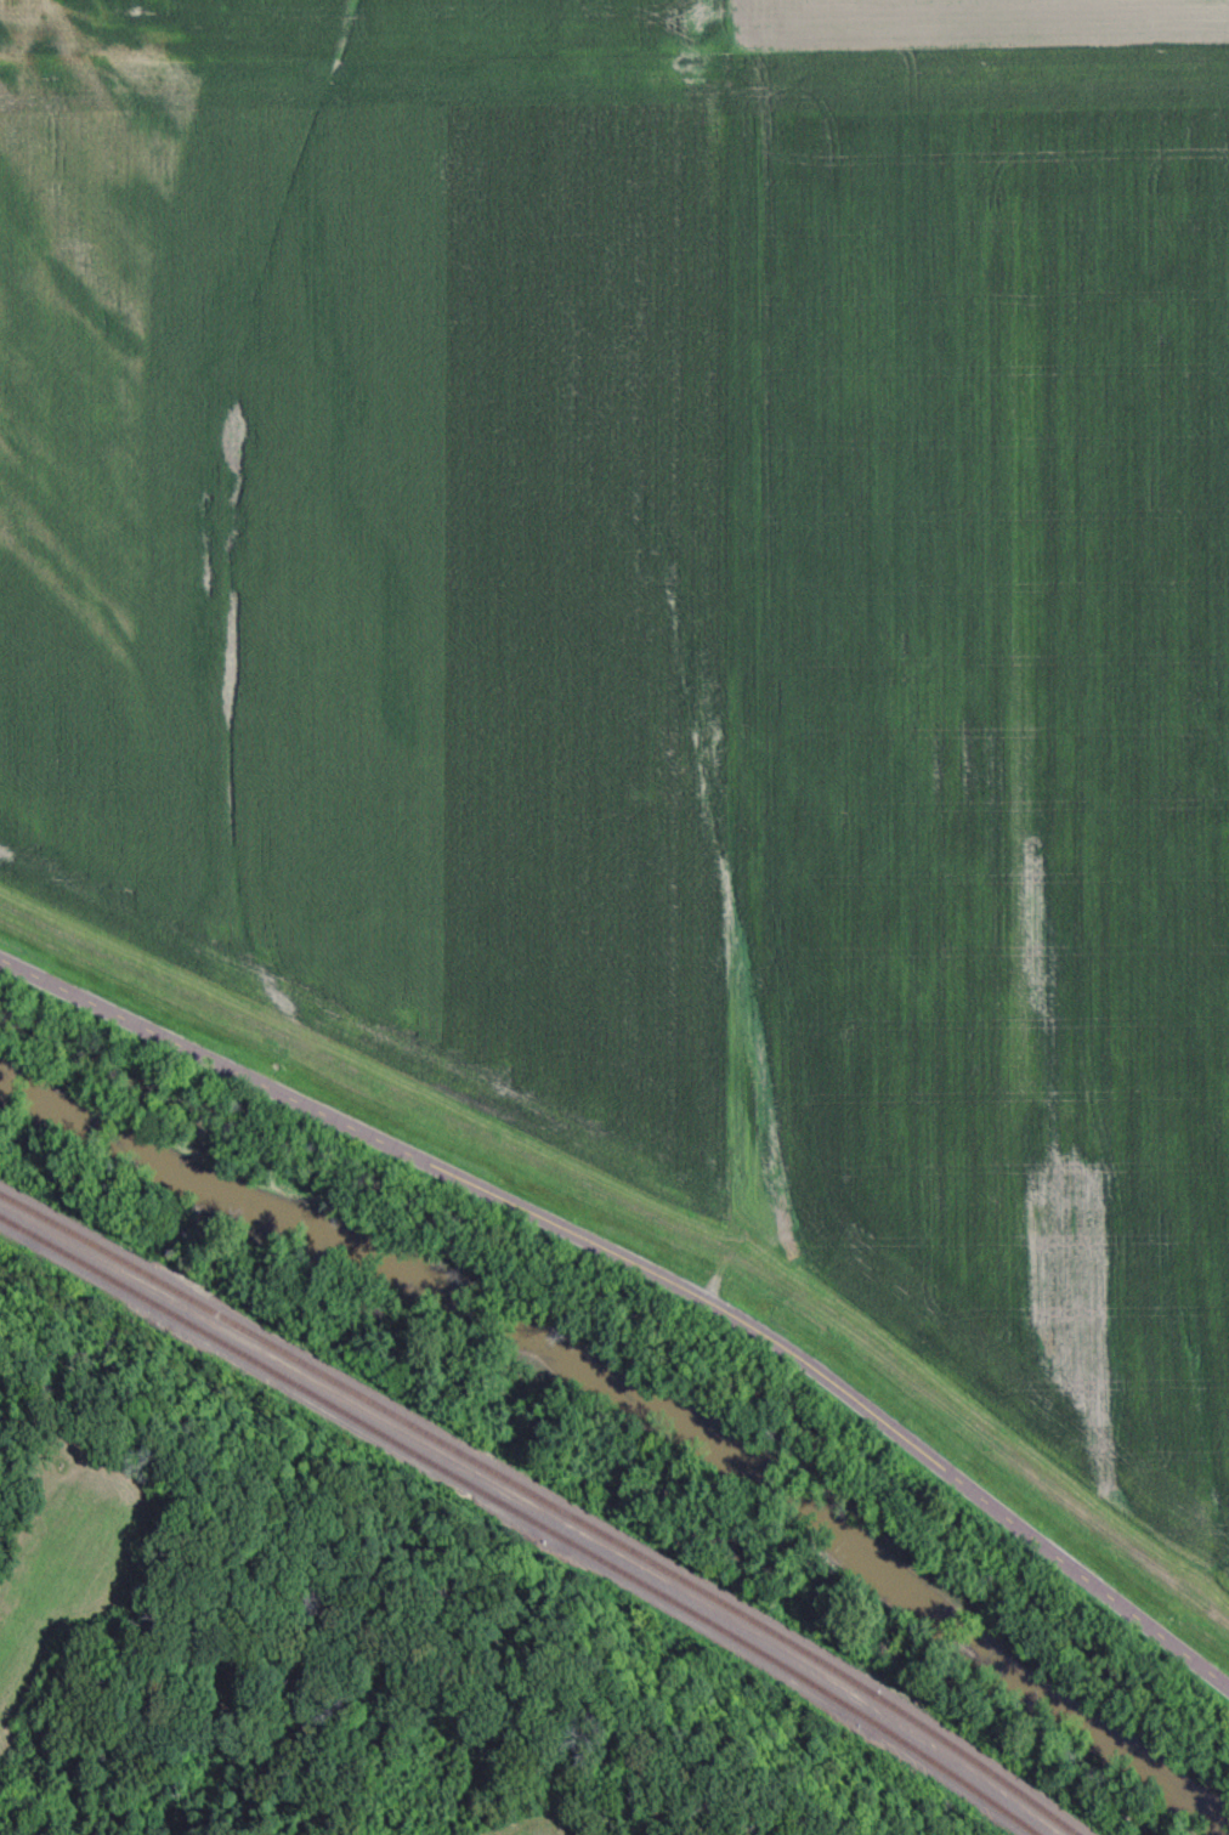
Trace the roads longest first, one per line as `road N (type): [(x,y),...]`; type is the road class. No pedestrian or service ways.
road 1 (residential): [(1228,1694),(778,1344),(585,1240),(0,964)]

